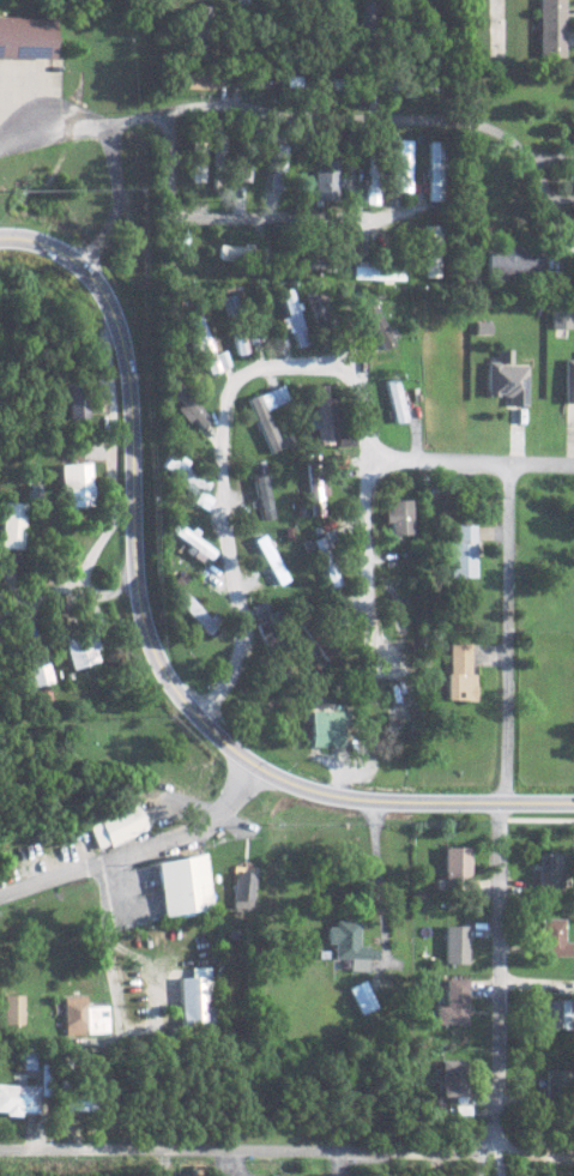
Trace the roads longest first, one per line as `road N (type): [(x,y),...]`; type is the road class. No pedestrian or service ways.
road 1 (tertiary): [(0,238),(31,240),(77,265),(113,312),(123,350),(144,628),(156,663),(200,723),(286,783),(351,800),(573,803)]
road 2 (residential): [(0,1147),(475,1146),(493,1130),(501,1081),(502,803)]
road 3 (residential): [(376,634),(363,397),(338,368),(252,373),(236,385),(224,428),(241,637),(229,677),(200,723)]
road 4 (residential): [(0,135),(34,107),(56,105),(101,120),(237,108),(292,123),(477,129),(501,138),(532,165),(563,241)]
road 5 (residential): [(502,803),(510,741),(513,463)]
road 6 (residential): [(252,765),(224,813),(182,843),(0,896)]
road 7 (residential): [(170,114),(175,206),(182,215),(319,225),(373,218)]
road 8 (residential): [(370,457),(573,464)]
road 9 (residential): [(101,120),(99,183),(77,265)]

